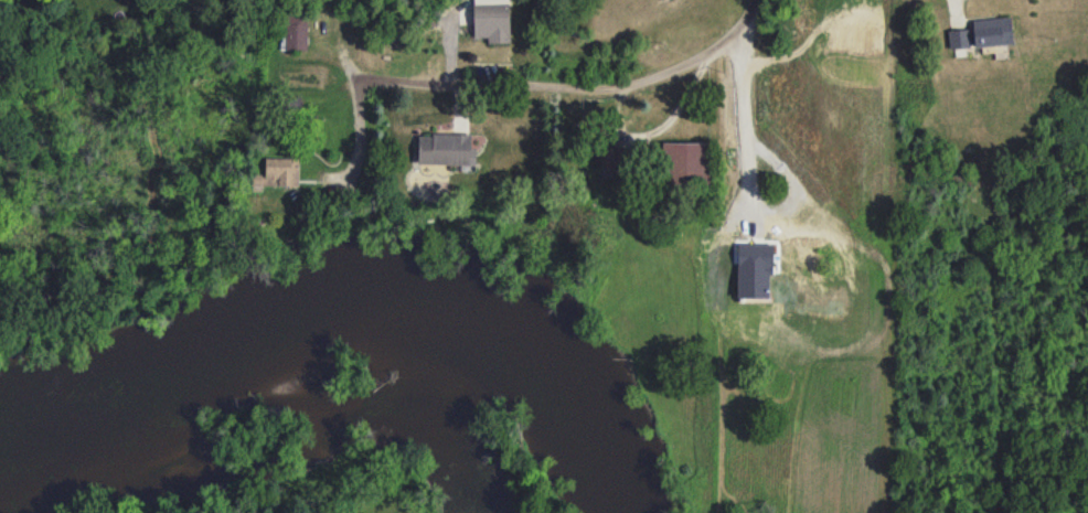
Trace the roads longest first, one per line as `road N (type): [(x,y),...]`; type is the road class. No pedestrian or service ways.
road 1 (residential): [(349,92),(579,94),(639,86),(710,56),(742,28),(754,0)]

